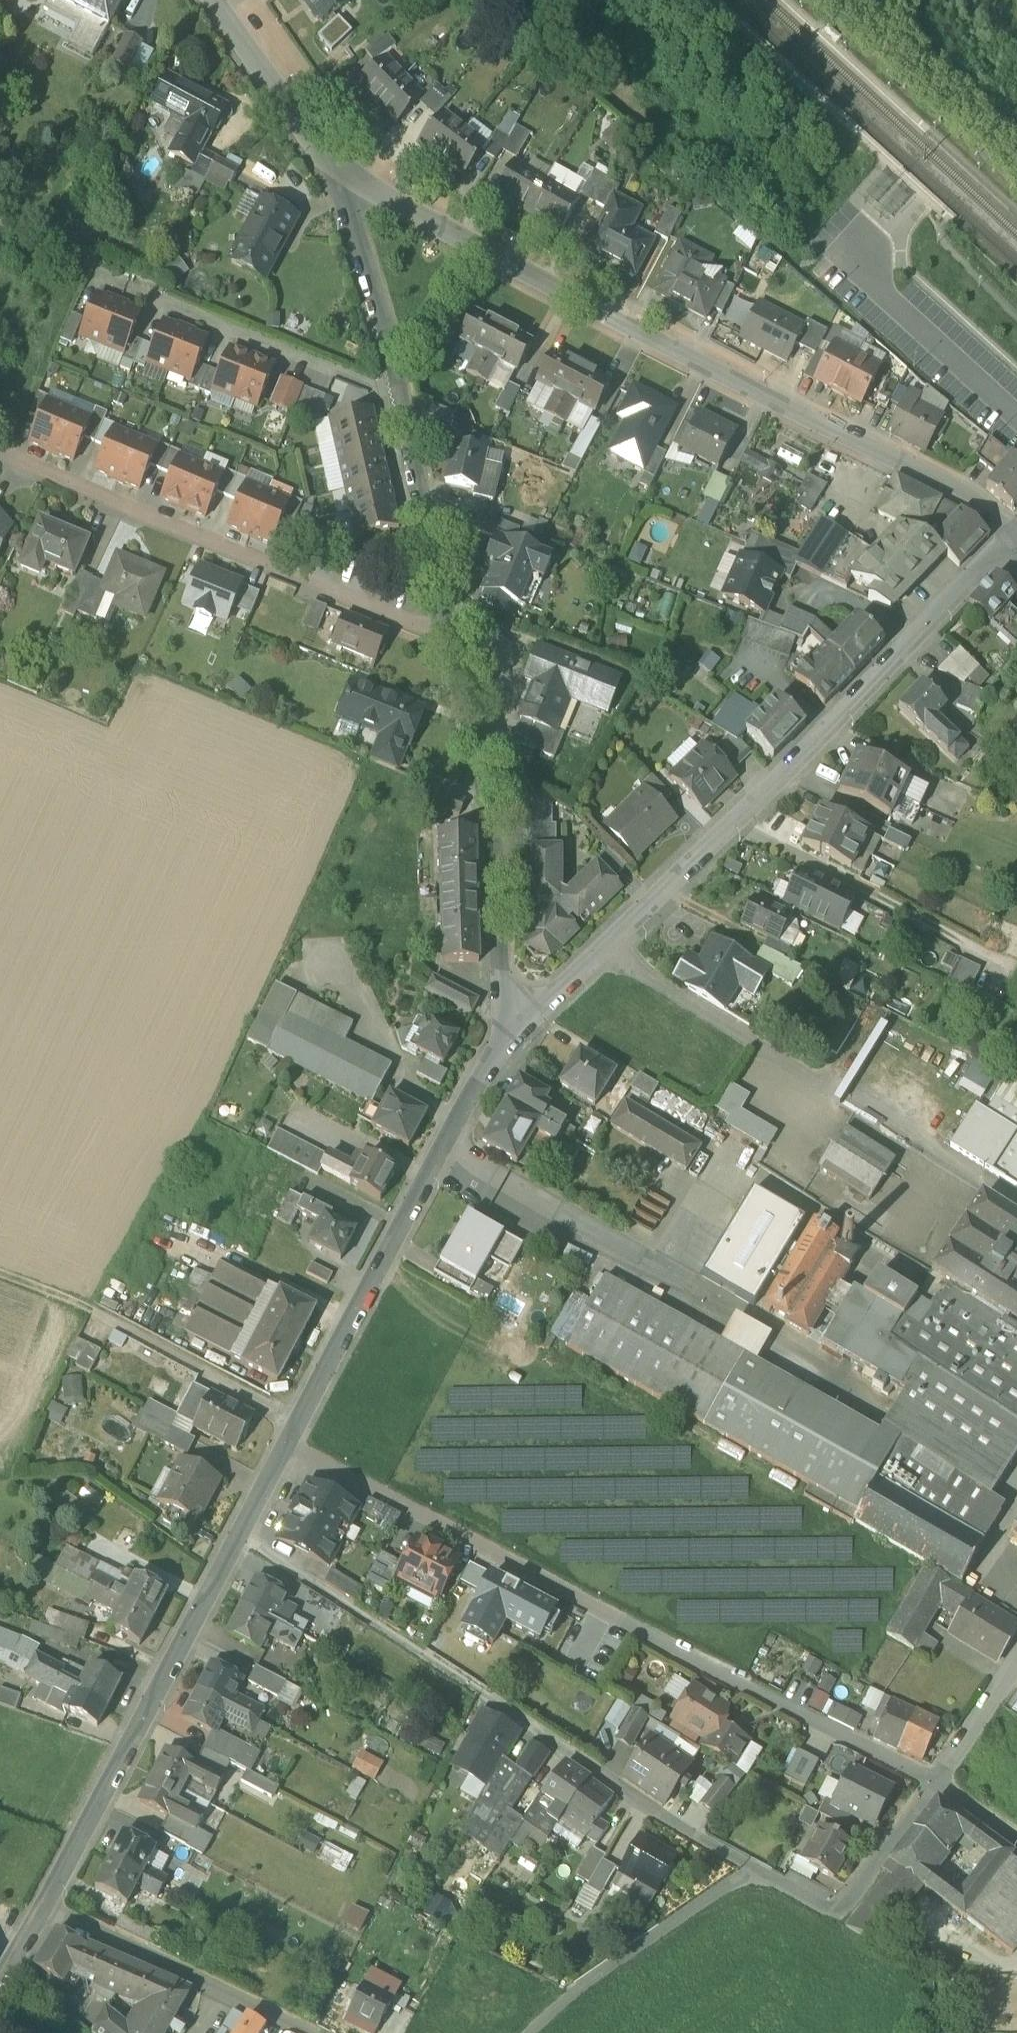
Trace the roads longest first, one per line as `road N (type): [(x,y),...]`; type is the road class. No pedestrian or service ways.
road 1 (residential): [(342,165),(942,480),(1015,536)]
road 2 (residential): [(288,1445),(935,1782)]
road 3 (residential): [(1015,536),(836,724),(513,1034)]
road 4 (residential): [(288,1445),(44,1908)]
road 5 (residential): [(0,454),(456,641)]
road 6 (residential): [(513,1034),(473,1091),(288,1445)]
road 7 (residential): [(513,1034),(498,827),(456,641)]
road 8 (track): [(299,1420),(80,1305),(0,1274)]
road 9 (residential): [(491,1696),(618,1791),(751,1869)]
road 10 (track): [(241,1538),(491,1696)]
road 11 (residential): [(311,2032),(44,1908)]
road 12 (residential): [(400,396),(132,287)]
road 13 (residential): [(531,2032),(572,1993),(751,1869)]
road 14 (residential): [(751,1869),(832,1911),(935,1782)]
road 15 (residential): [(456,641),(400,396)]
road 16 (residential): [(400,396),(342,165)]
road 17 (residential): [(220,0),(342,165)]
road 18 (residential): [(935,1782),(1016,1660)]

